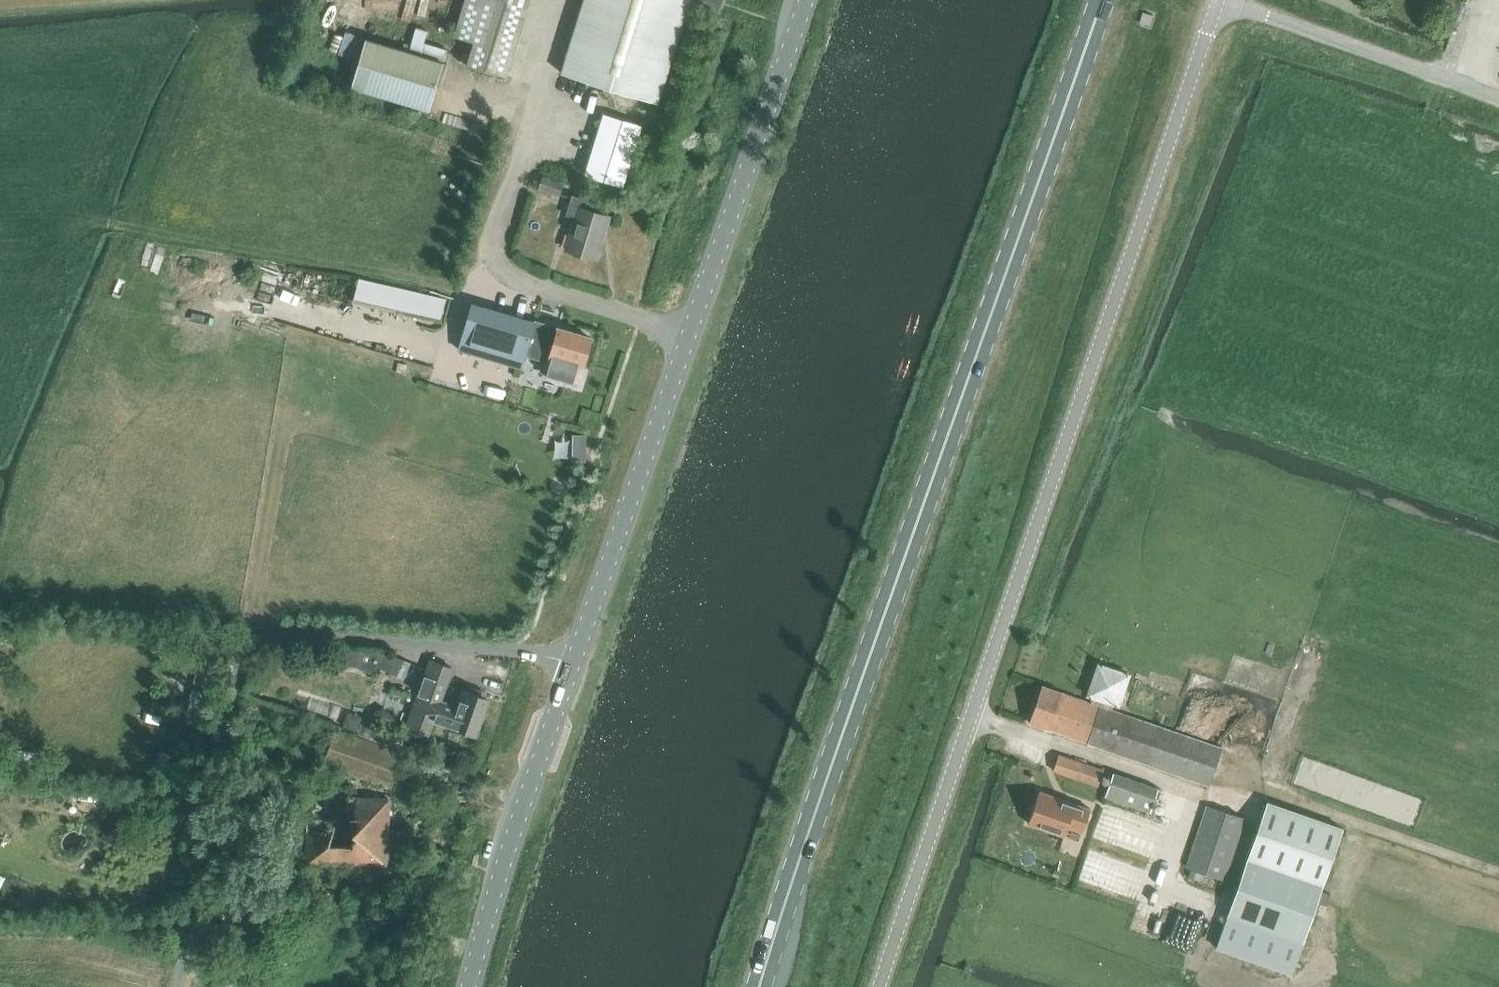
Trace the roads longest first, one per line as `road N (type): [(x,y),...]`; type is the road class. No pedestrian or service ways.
road 1 (unclassified): [(879,986),(1220,0)]
road 2 (primary): [(761,986),(1102,0)]
road 3 (tertiary): [(572,657),(805,0)]
road 4 (unclassified): [(177,986),(241,674),(262,638),(572,657)]
road 5 (tertiary): [(467,986),(572,657)]
road 6 (unclassified): [(1498,98),(1220,0)]
road 7 (track): [(1498,874),(1281,798),(1223,800)]

